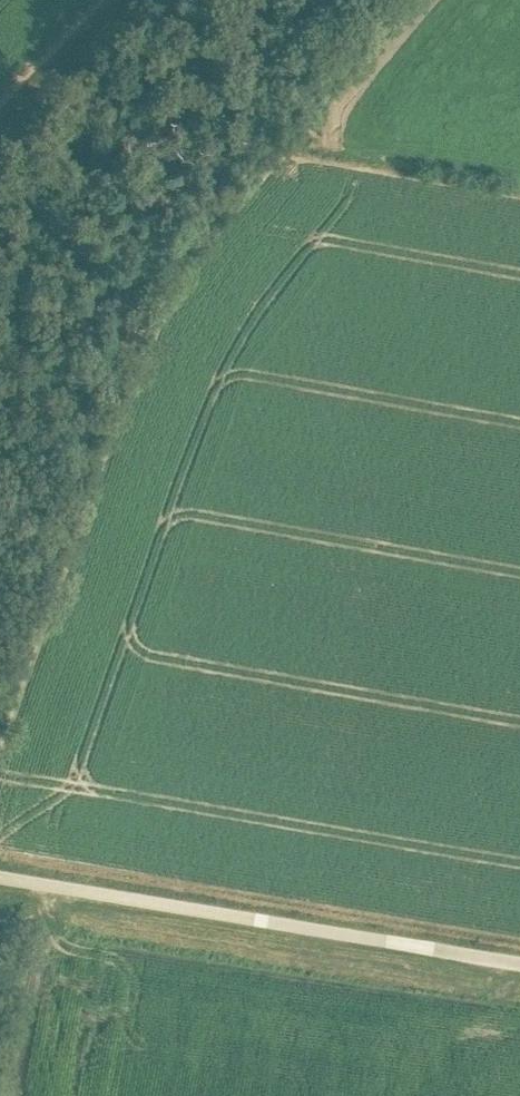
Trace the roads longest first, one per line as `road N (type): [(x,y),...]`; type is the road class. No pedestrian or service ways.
road 1 (unclassified): [(519,962),(0,876)]

